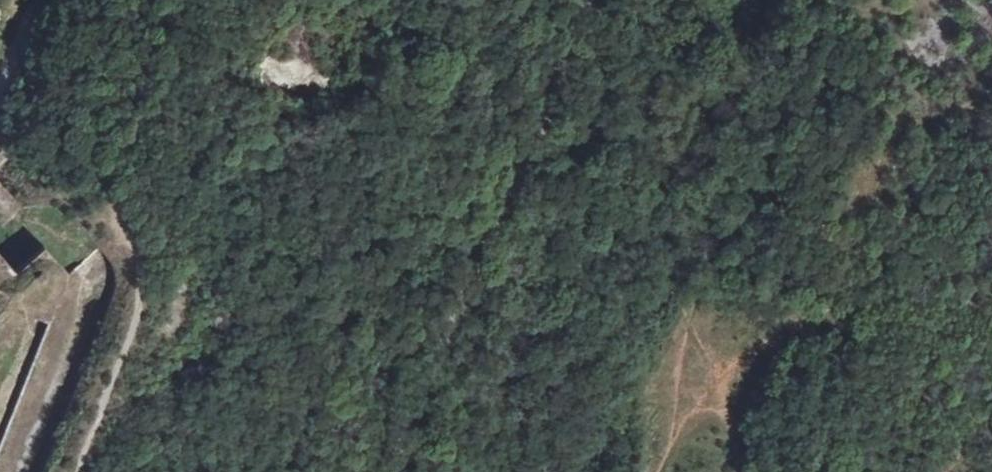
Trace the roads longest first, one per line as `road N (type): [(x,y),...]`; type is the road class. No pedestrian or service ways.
road 1 (track): [(584,0),(393,471)]
road 2 (track): [(689,327),(733,117),(744,0)]
road 3 (track): [(689,327),(660,471)]

